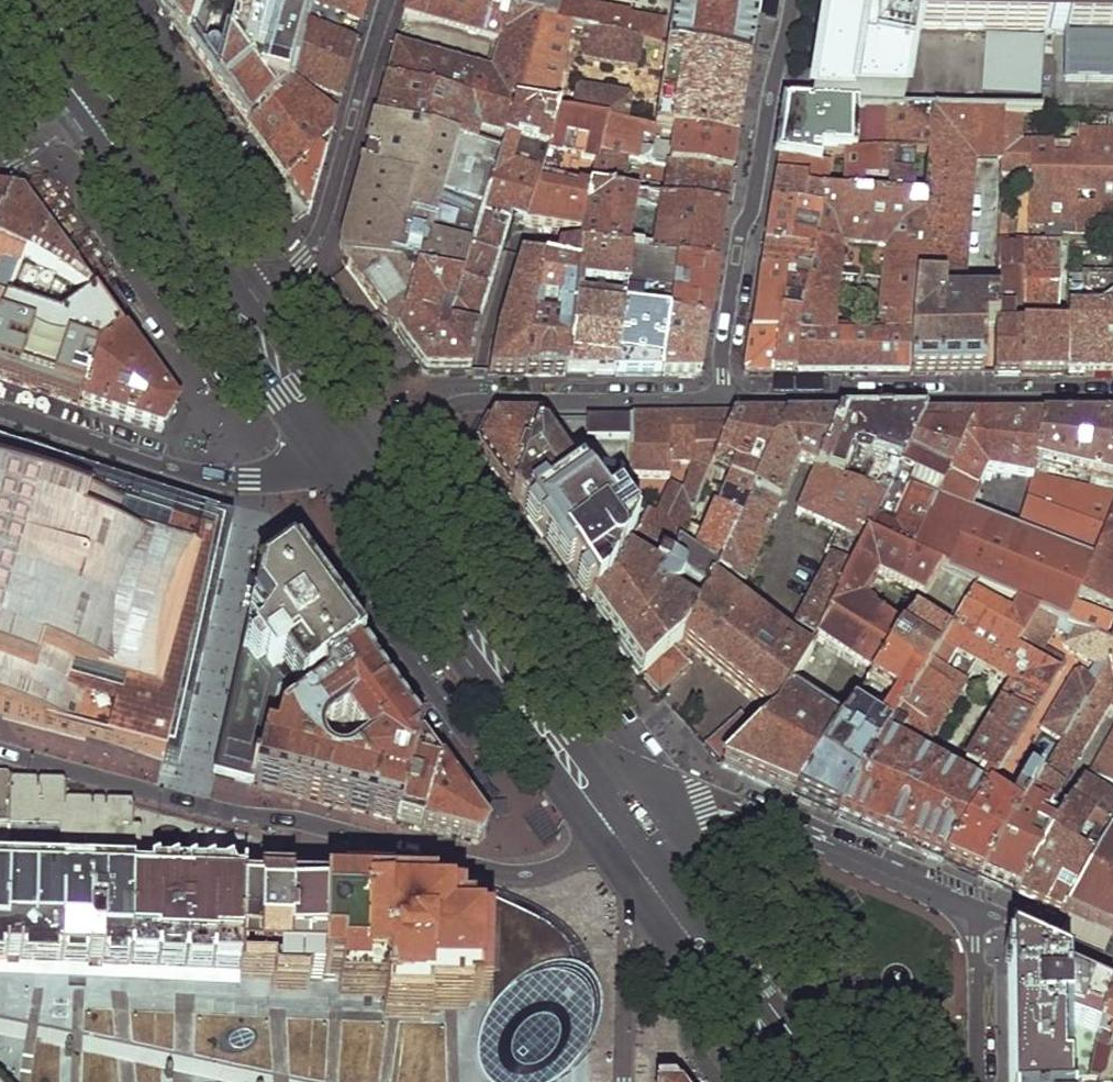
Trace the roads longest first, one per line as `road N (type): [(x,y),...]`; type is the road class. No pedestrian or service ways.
road 1 (residential): [(600,844),(541,874),(517,873),(307,821),(190,803),(0,751)]
road 2 (primary): [(317,455),(600,844)]
road 3 (primary): [(632,819),(365,446)]
road 4 (residential): [(793,0),(737,253),(721,402)]
road 5 (primary): [(82,129),(317,455)]
road 6 (residential): [(721,402),(1112,402)]
road 7 (residential): [(365,446),(457,405),(721,402)]
road 8 (residential): [(973,906),(747,816),(632,819)]
road 9 (residential): [(384,0),(318,235),(261,304)]
road 10 (residential): [(0,410),(204,476),(274,474),(317,455)]
road 11 (primary): [(825,1081),(679,882)]
road 12 (primary): [(261,304),(117,104)]
road 13 (primary): [(646,908),(771,1081)]
road 14 (residential): [(646,908),(627,934),(623,1081)]
road 15 (primary): [(365,446),(261,304)]
road 16 (residential): [(976,1081),(973,906)]
road 17 (residential): [(1112,968),(973,906)]
road 18 (primary): [(0,11),(82,129)]
road 19 (primary): [(117,104),(46,0)]

